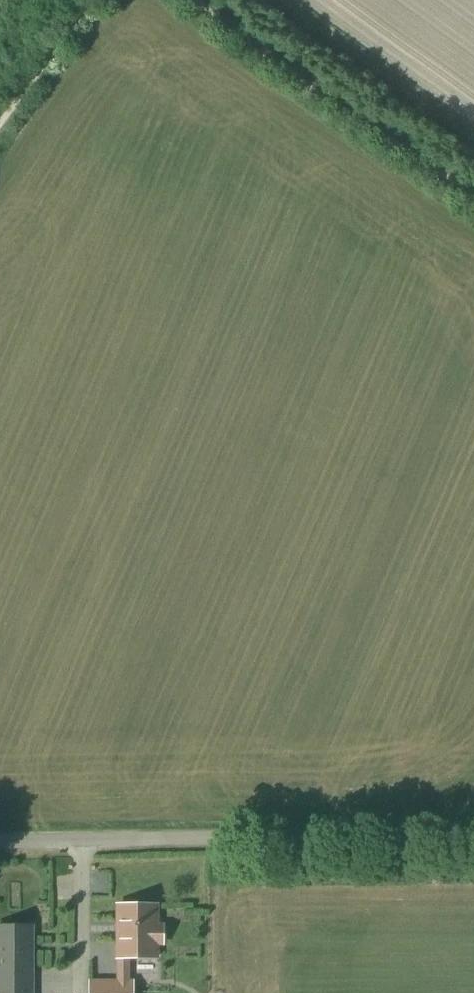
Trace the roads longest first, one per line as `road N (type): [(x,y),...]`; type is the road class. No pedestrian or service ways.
road 1 (unclassified): [(473,836),(0,837)]

